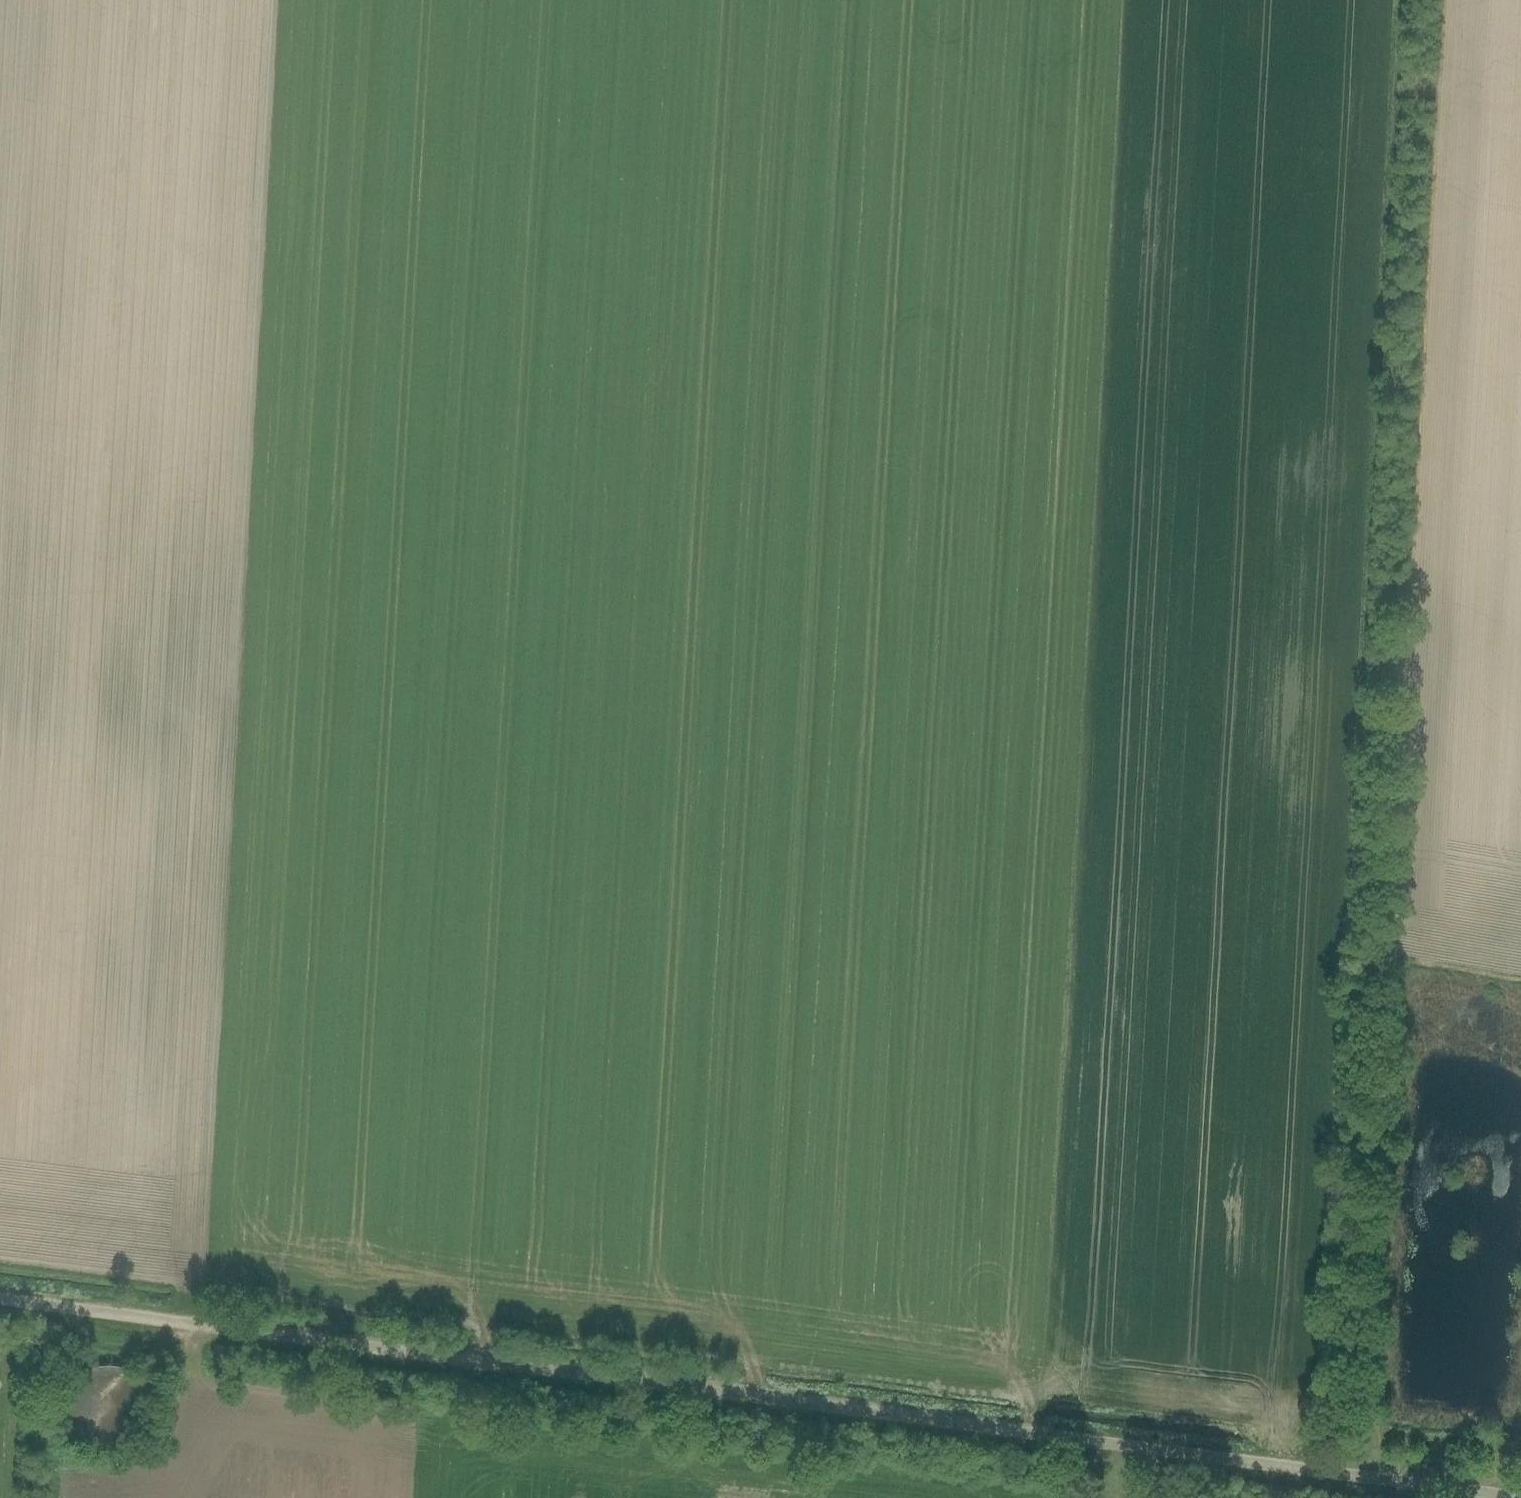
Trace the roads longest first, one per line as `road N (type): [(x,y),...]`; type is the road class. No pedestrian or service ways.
road 1 (unclassified): [(1520,1489),(0,1294)]

